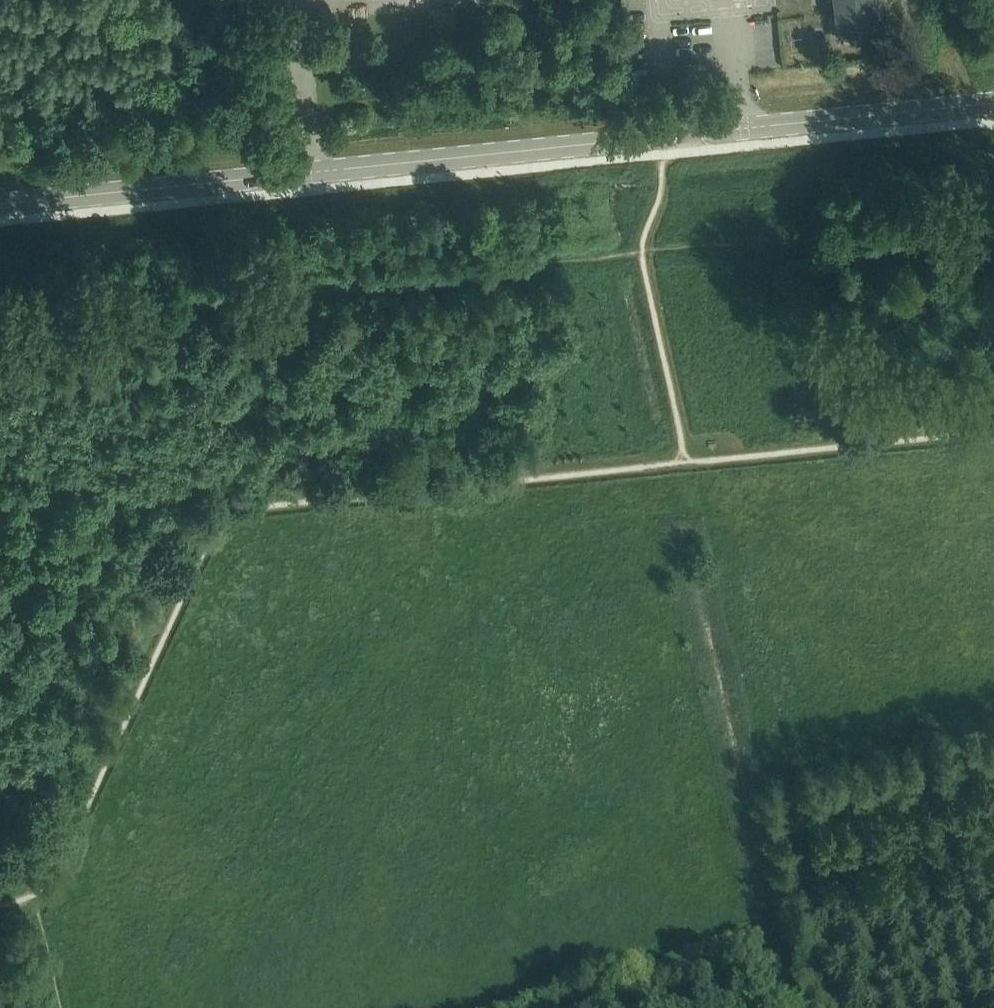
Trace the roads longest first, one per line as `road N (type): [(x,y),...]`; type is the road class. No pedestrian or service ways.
road 1 (unclassified): [(0,204),(993,103)]

